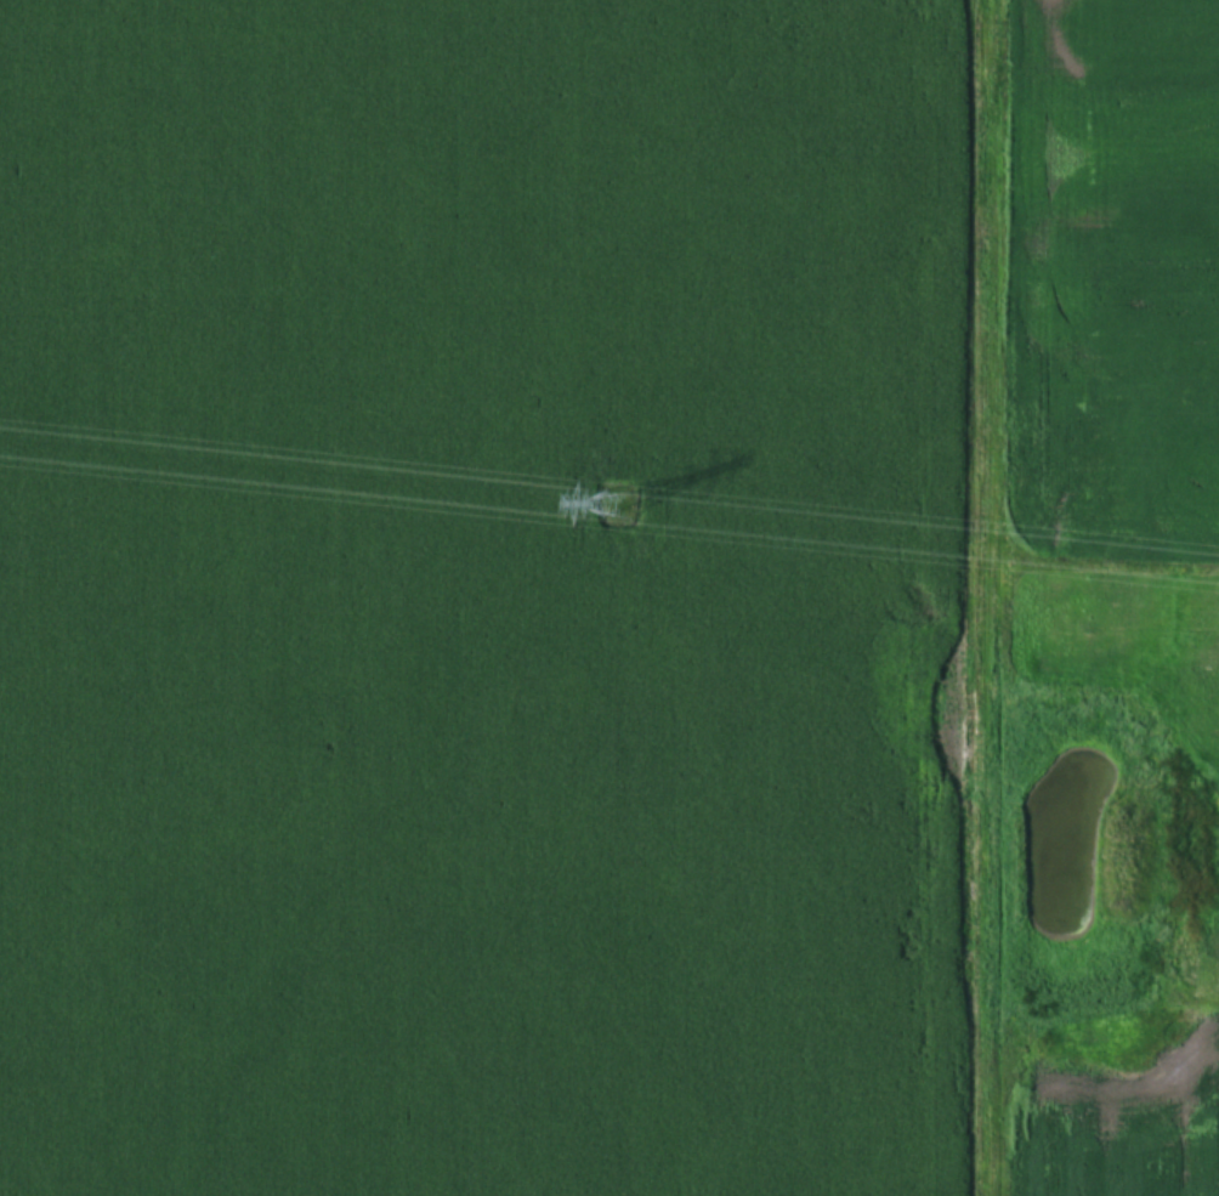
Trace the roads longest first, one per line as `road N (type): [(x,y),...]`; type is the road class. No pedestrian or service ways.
road 1 (track): [(991,1195),(988,0)]

